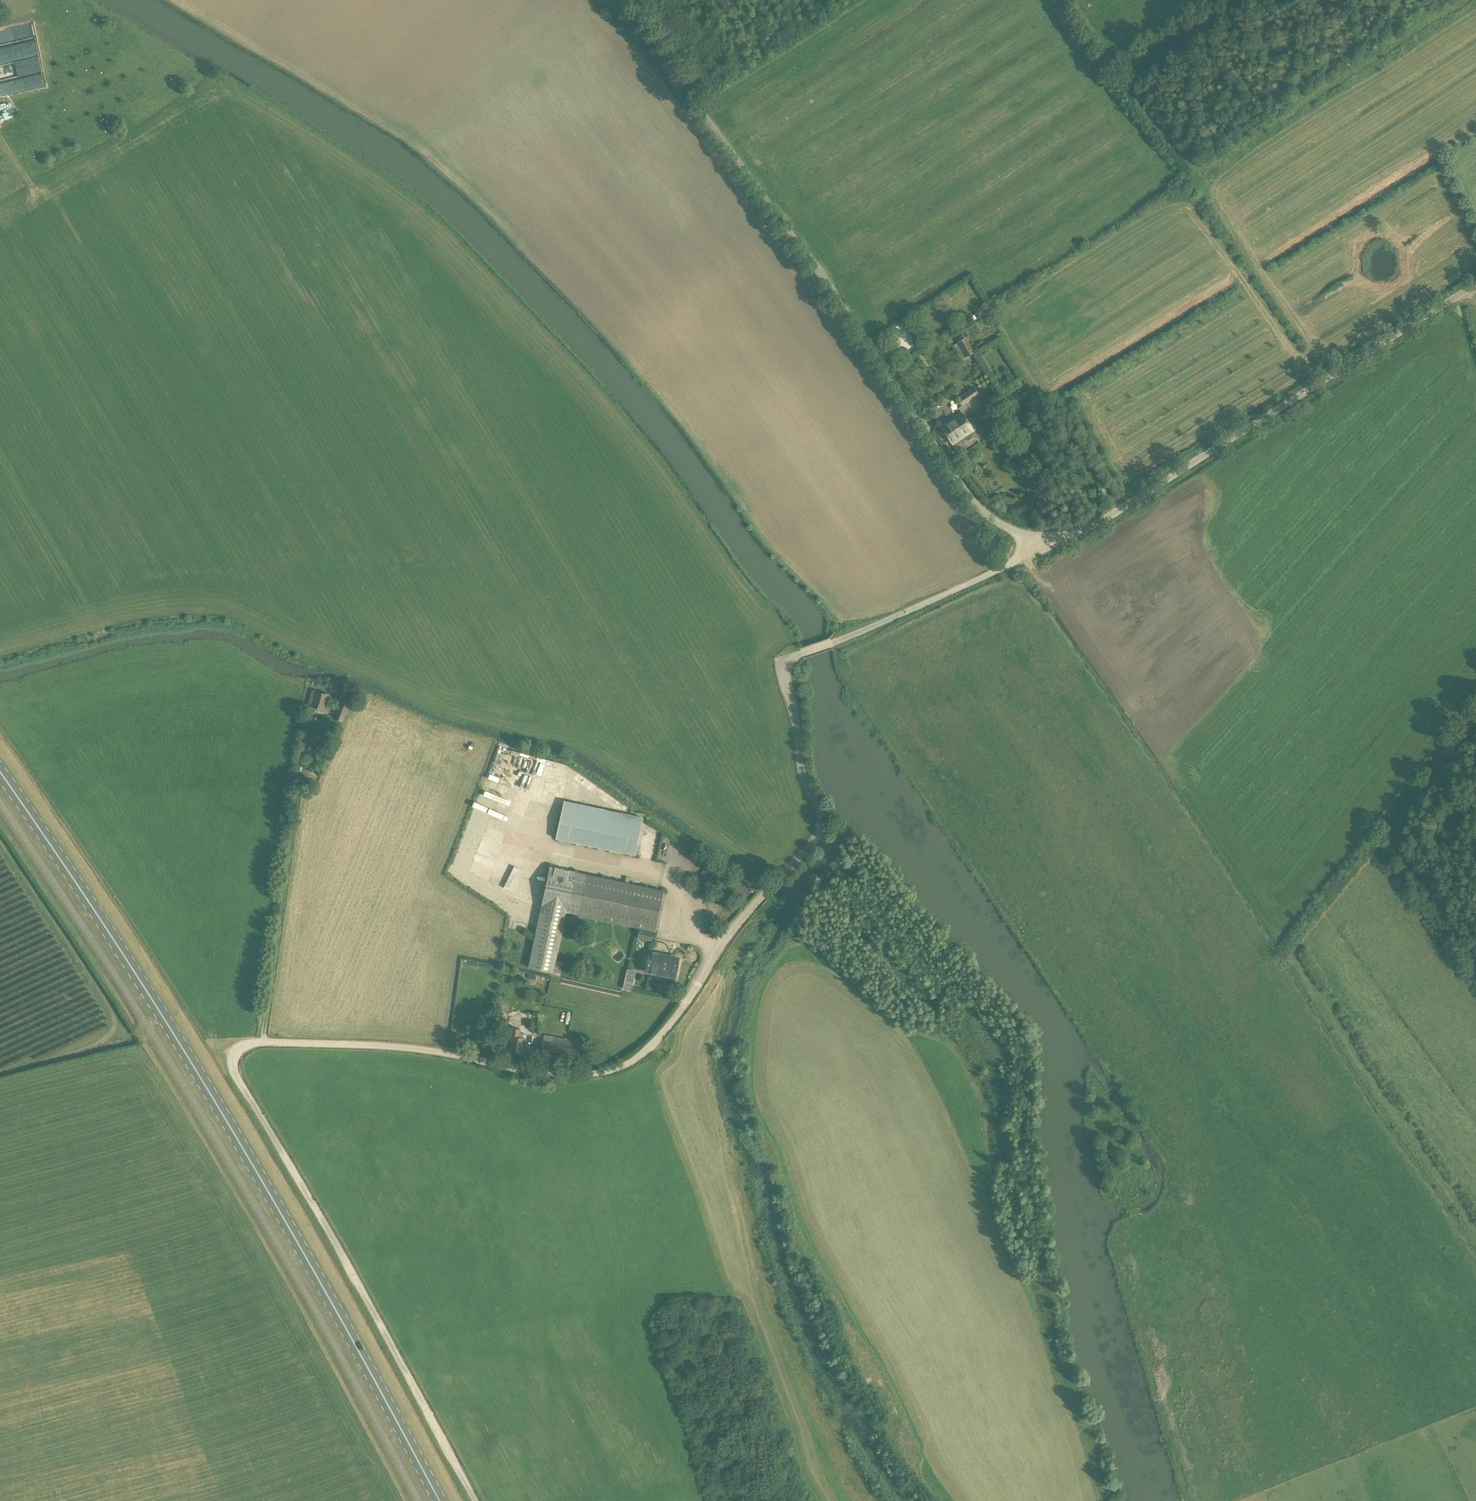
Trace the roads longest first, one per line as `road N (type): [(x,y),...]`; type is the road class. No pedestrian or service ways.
road 1 (primary): [(440,1500),(246,1151),(0,768)]
road 2 (unclassified): [(669,1026),(728,935),(822,827),(785,679),(791,659),(1012,563),(1026,534)]
road 3 (unclassified): [(1026,534),(975,504),(819,272),(639,33),(604,0)]
road 4 (track): [(477,1500),(231,1066),(236,1048),(263,1042)]
road 5 (unclassified): [(1026,534),(1093,525),(1475,284)]
road 6 (track): [(263,1042),(376,1045),(594,1075),(629,1063),(669,1026)]
road 7 (track): [(1475,1230),(1295,952)]
road 8 (track): [(263,1042),(301,757)]

